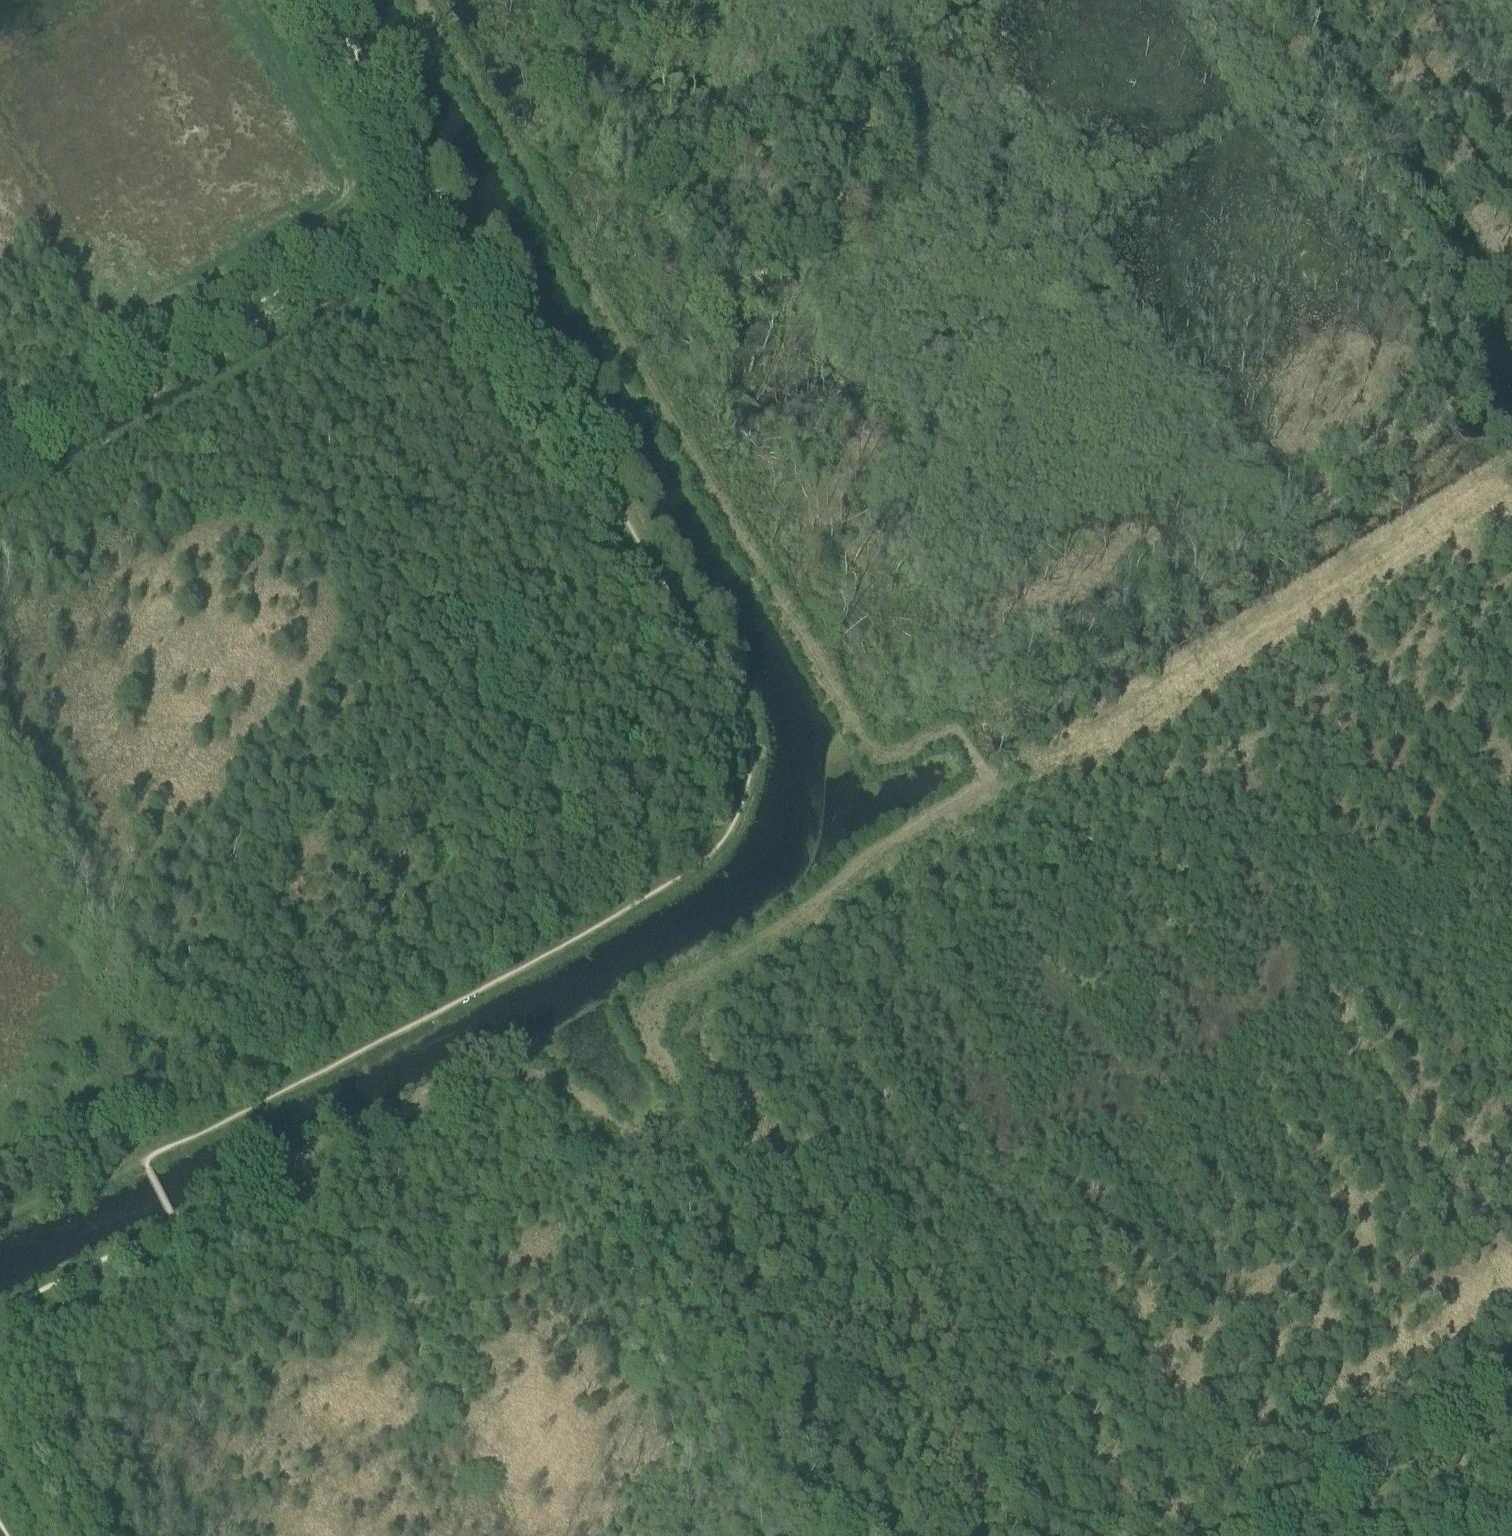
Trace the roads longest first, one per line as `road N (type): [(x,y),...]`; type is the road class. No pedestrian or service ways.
road 1 (tertiary): [(0,454),(418,220),(424,209),(407,155),(315,0)]
road 2 (track): [(1511,1419),(1320,1535)]

